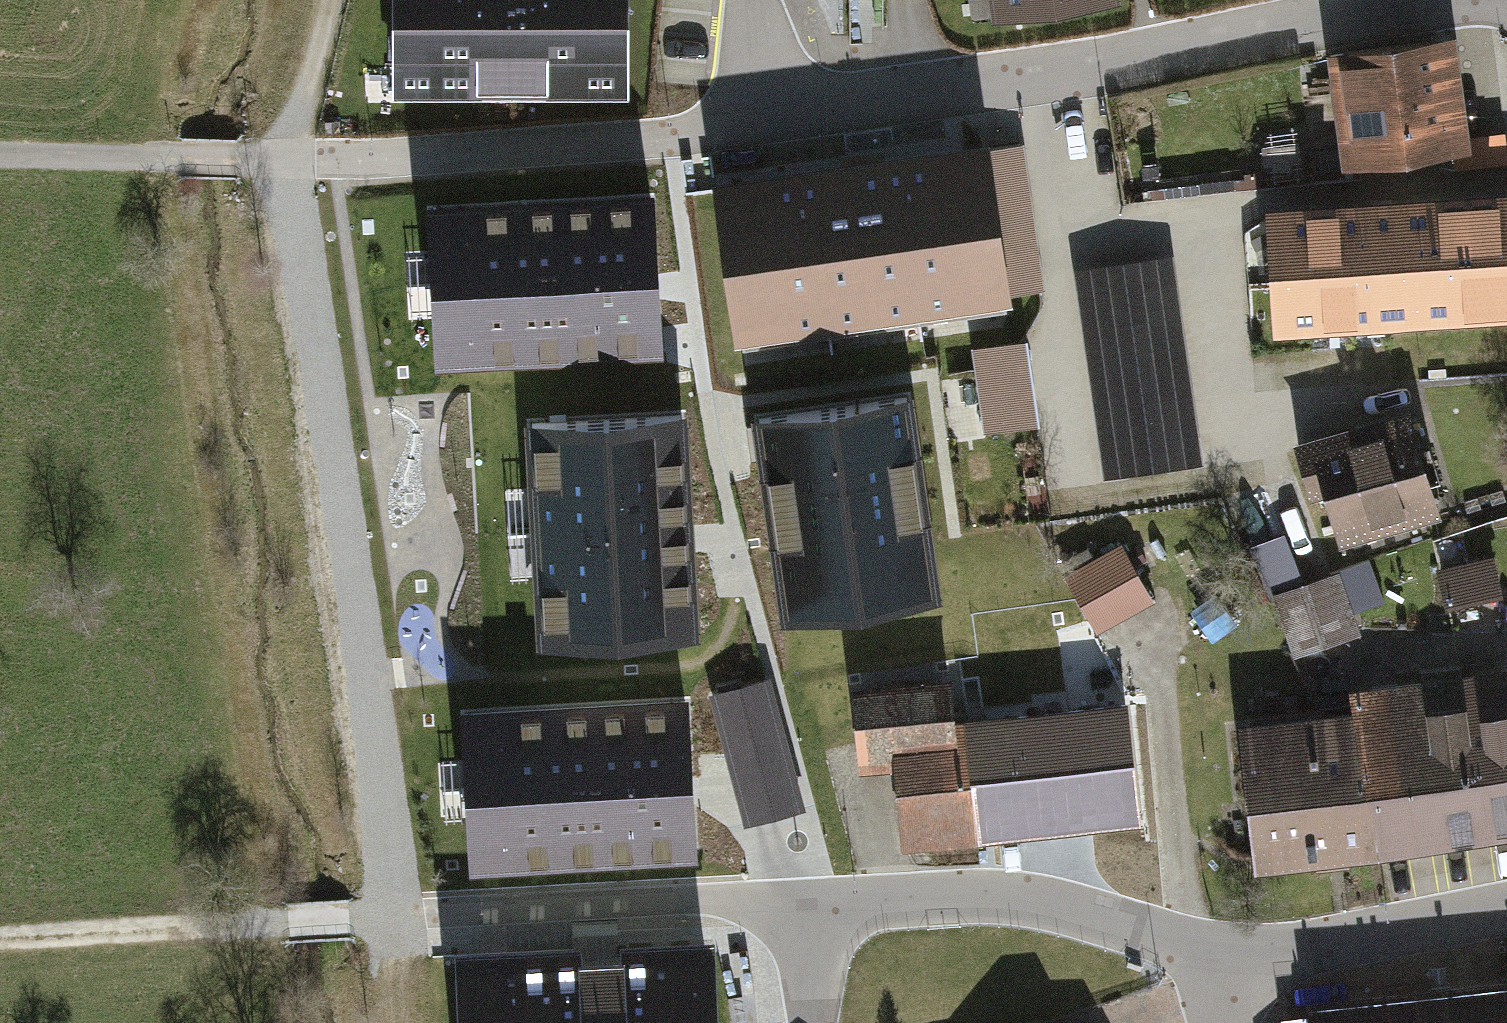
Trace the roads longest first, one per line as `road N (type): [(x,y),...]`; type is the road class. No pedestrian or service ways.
road 1 (unclassified): [(293,164),(607,154),(1072,91),(1433,0)]
road 2 (residential): [(1506,910),(1231,962),(1180,934),(1027,889),(401,915)]
road 3 (unclassified): [(401,915),(293,164)]
road 4 (unclassified): [(0,155),(293,164)]
road 5 (track): [(0,937),(288,922)]
road 6 (unclassified): [(293,164),(329,0)]

